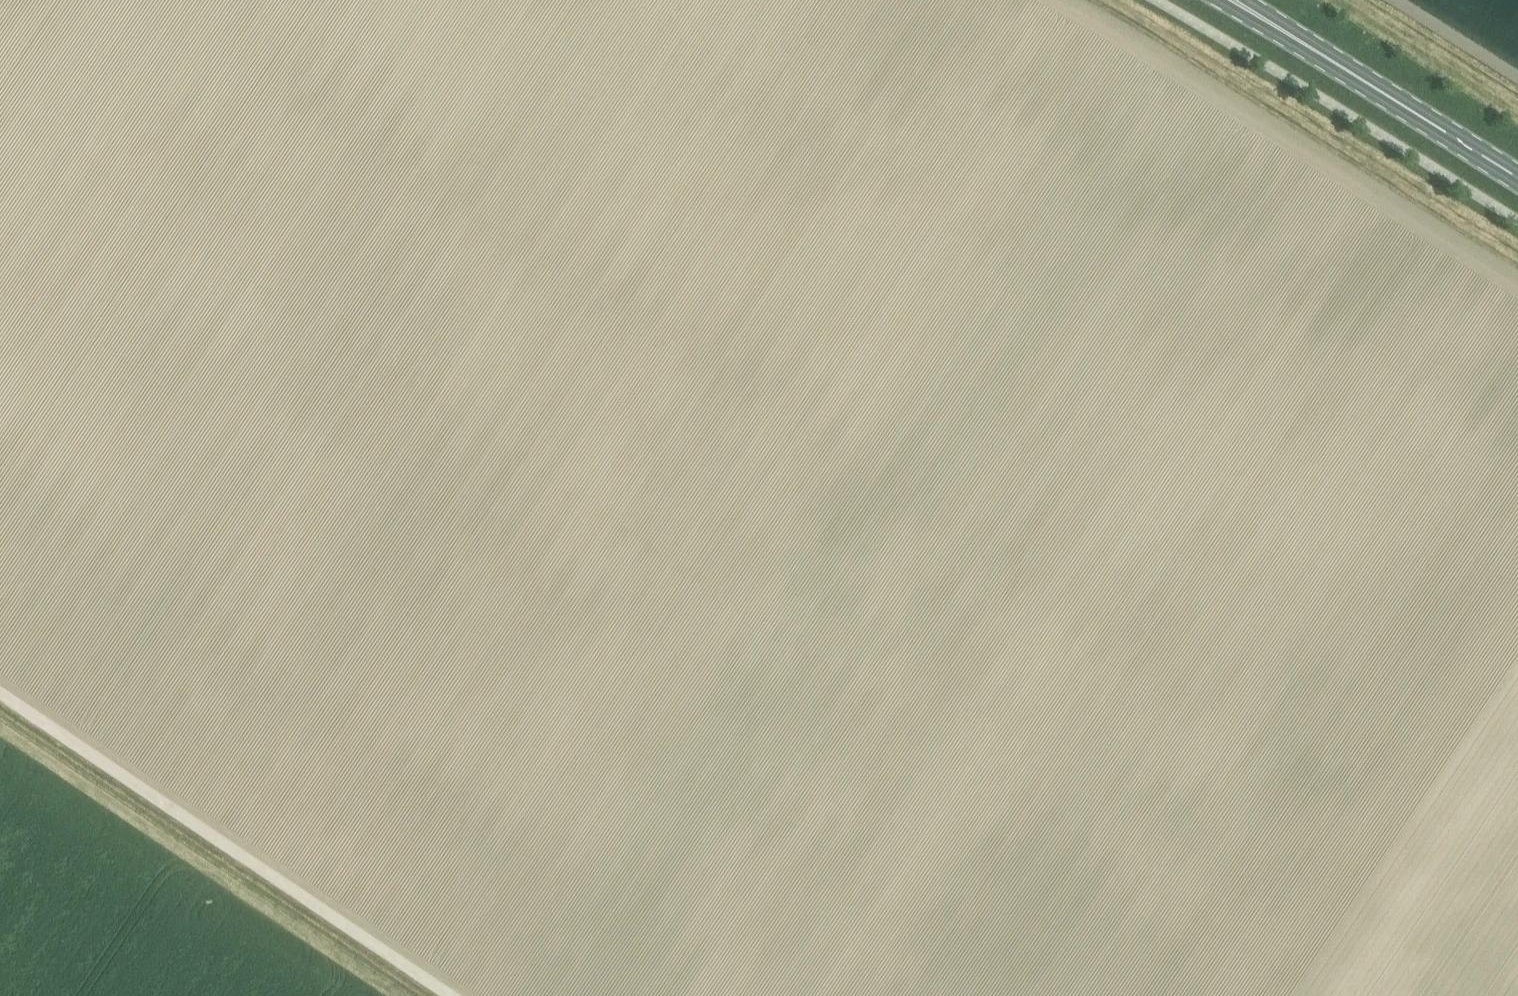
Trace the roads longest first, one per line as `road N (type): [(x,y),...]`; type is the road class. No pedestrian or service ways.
road 1 (track): [(448,995),(0,694)]
road 2 (primary): [(1517,180),(1228,0)]

